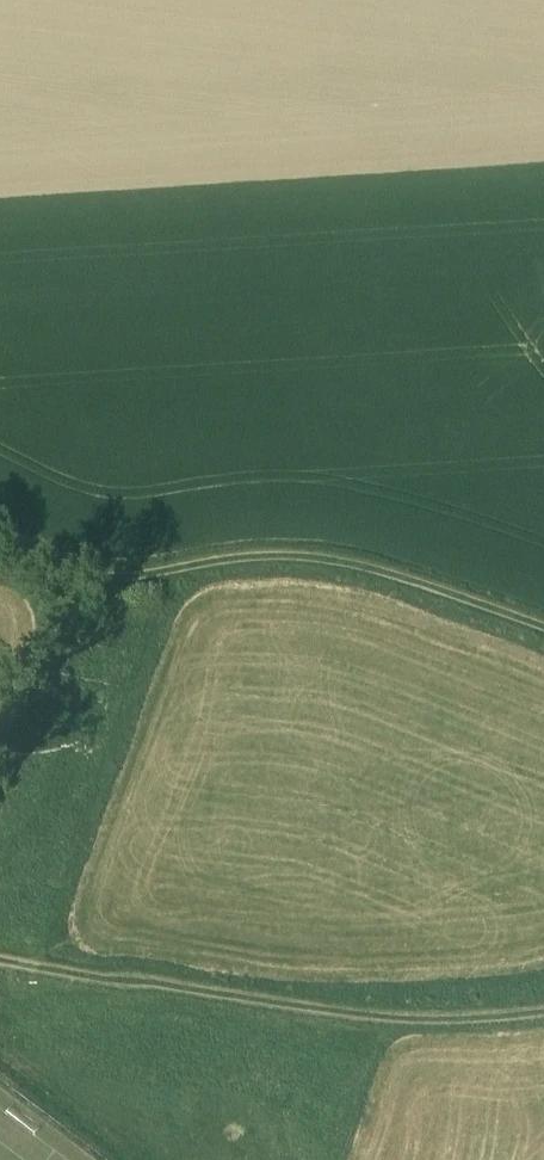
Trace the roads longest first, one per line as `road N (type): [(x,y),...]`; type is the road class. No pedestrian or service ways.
road 1 (track): [(0,544),(84,580),(113,582),(259,560),(331,566),(543,634)]
road 2 (track): [(543,1016),(382,1020),(0,957)]

